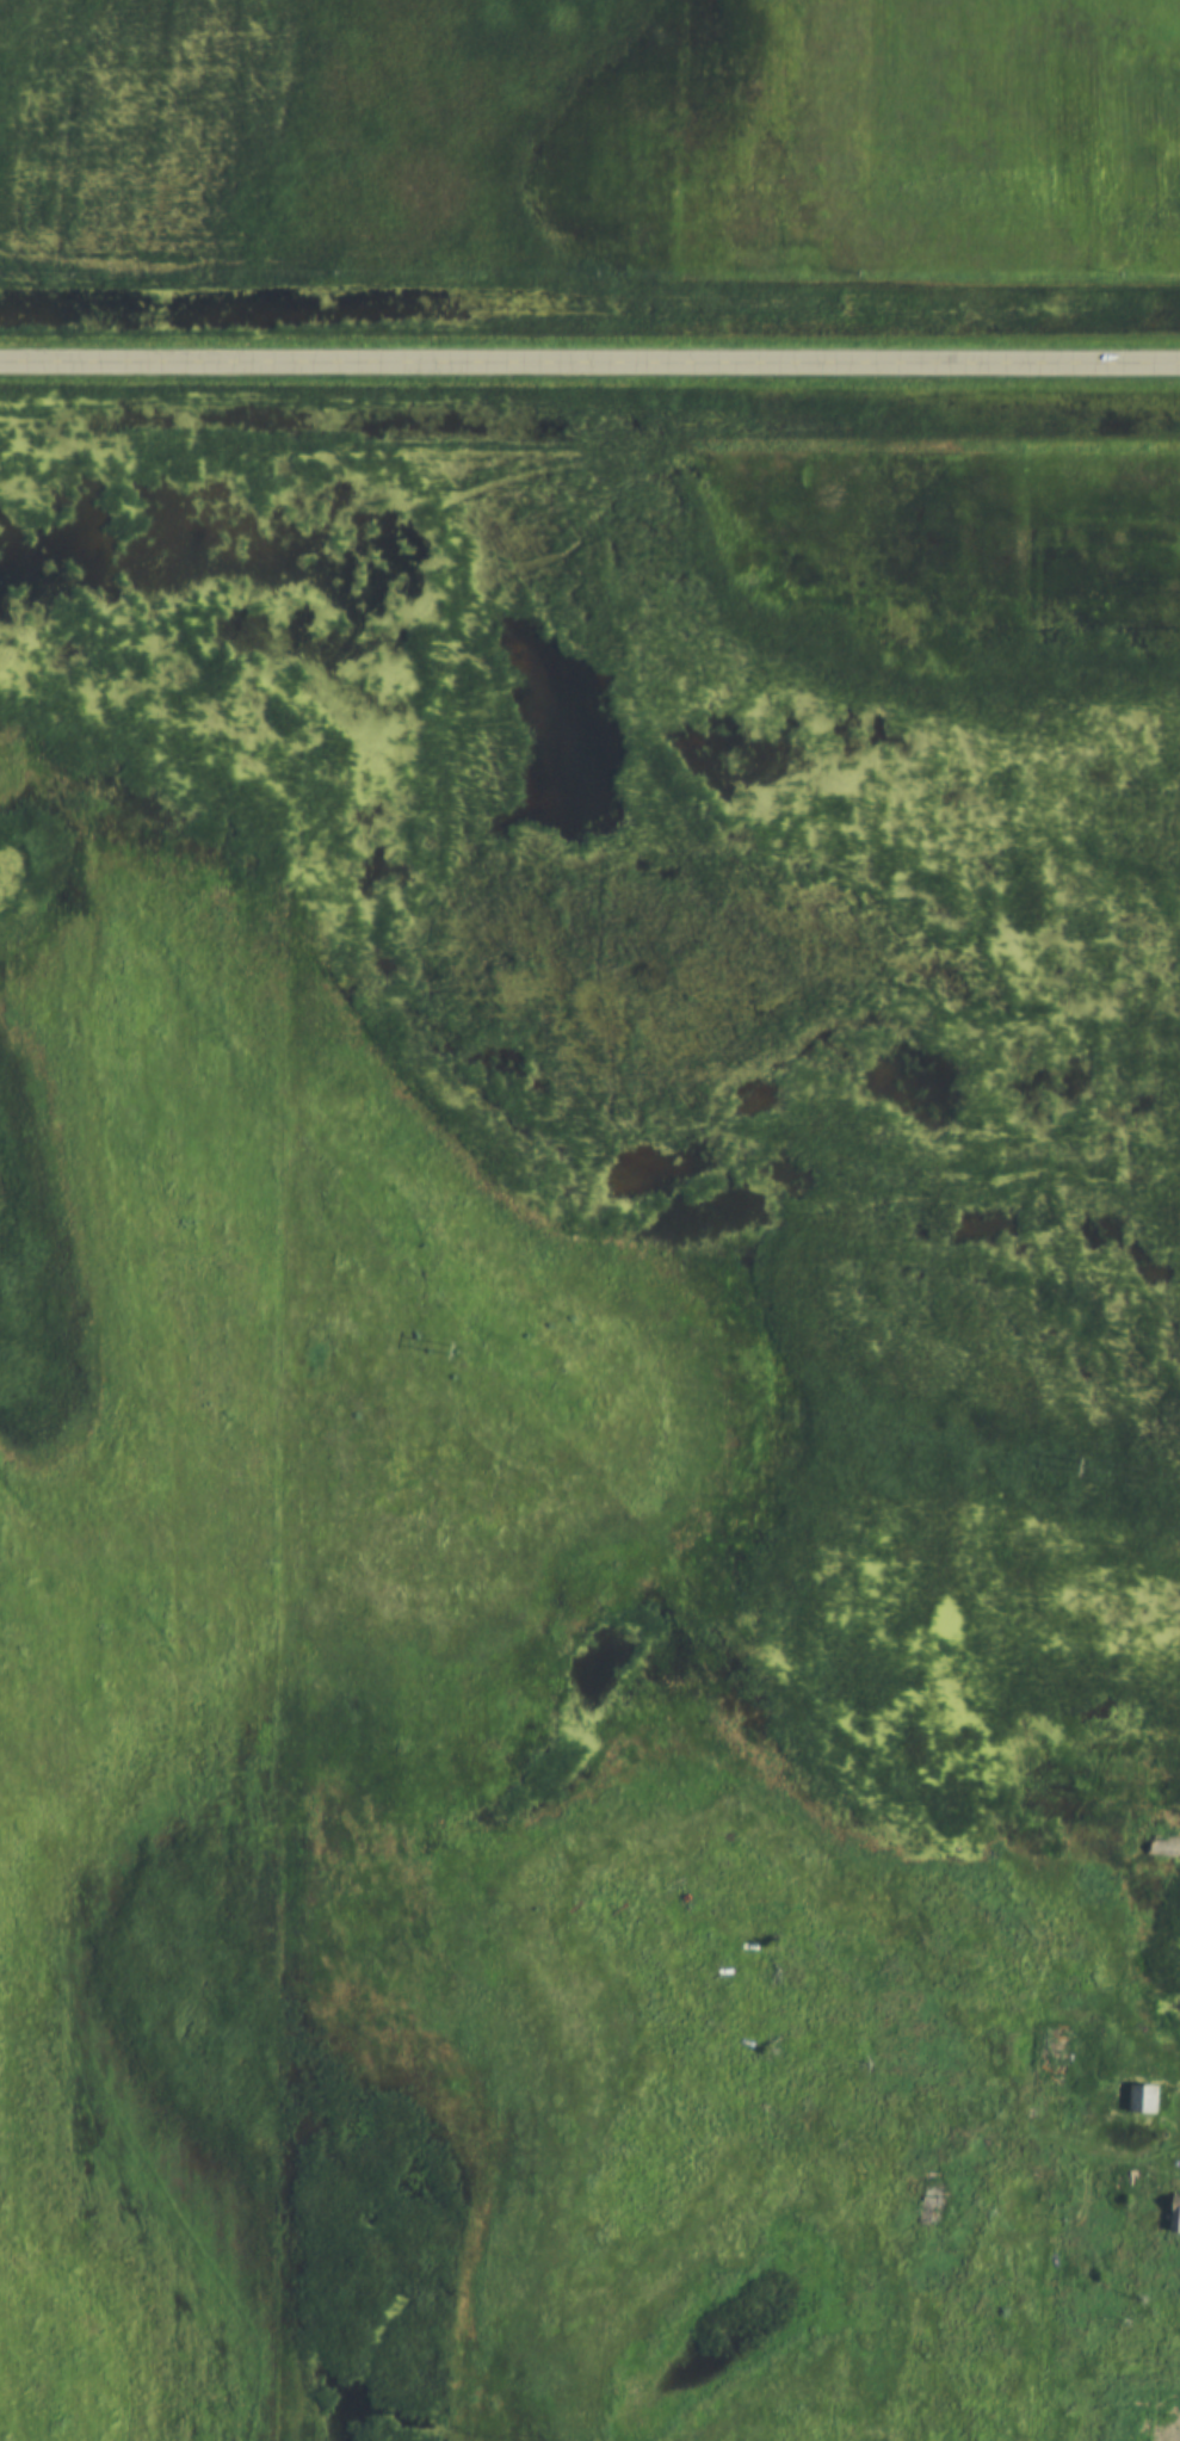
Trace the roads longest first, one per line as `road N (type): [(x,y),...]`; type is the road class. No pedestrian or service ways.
road 1 (secondary): [(1179,361),(0,361)]
road 2 (track): [(1179,2146),(1124,2159),(1050,2140)]

